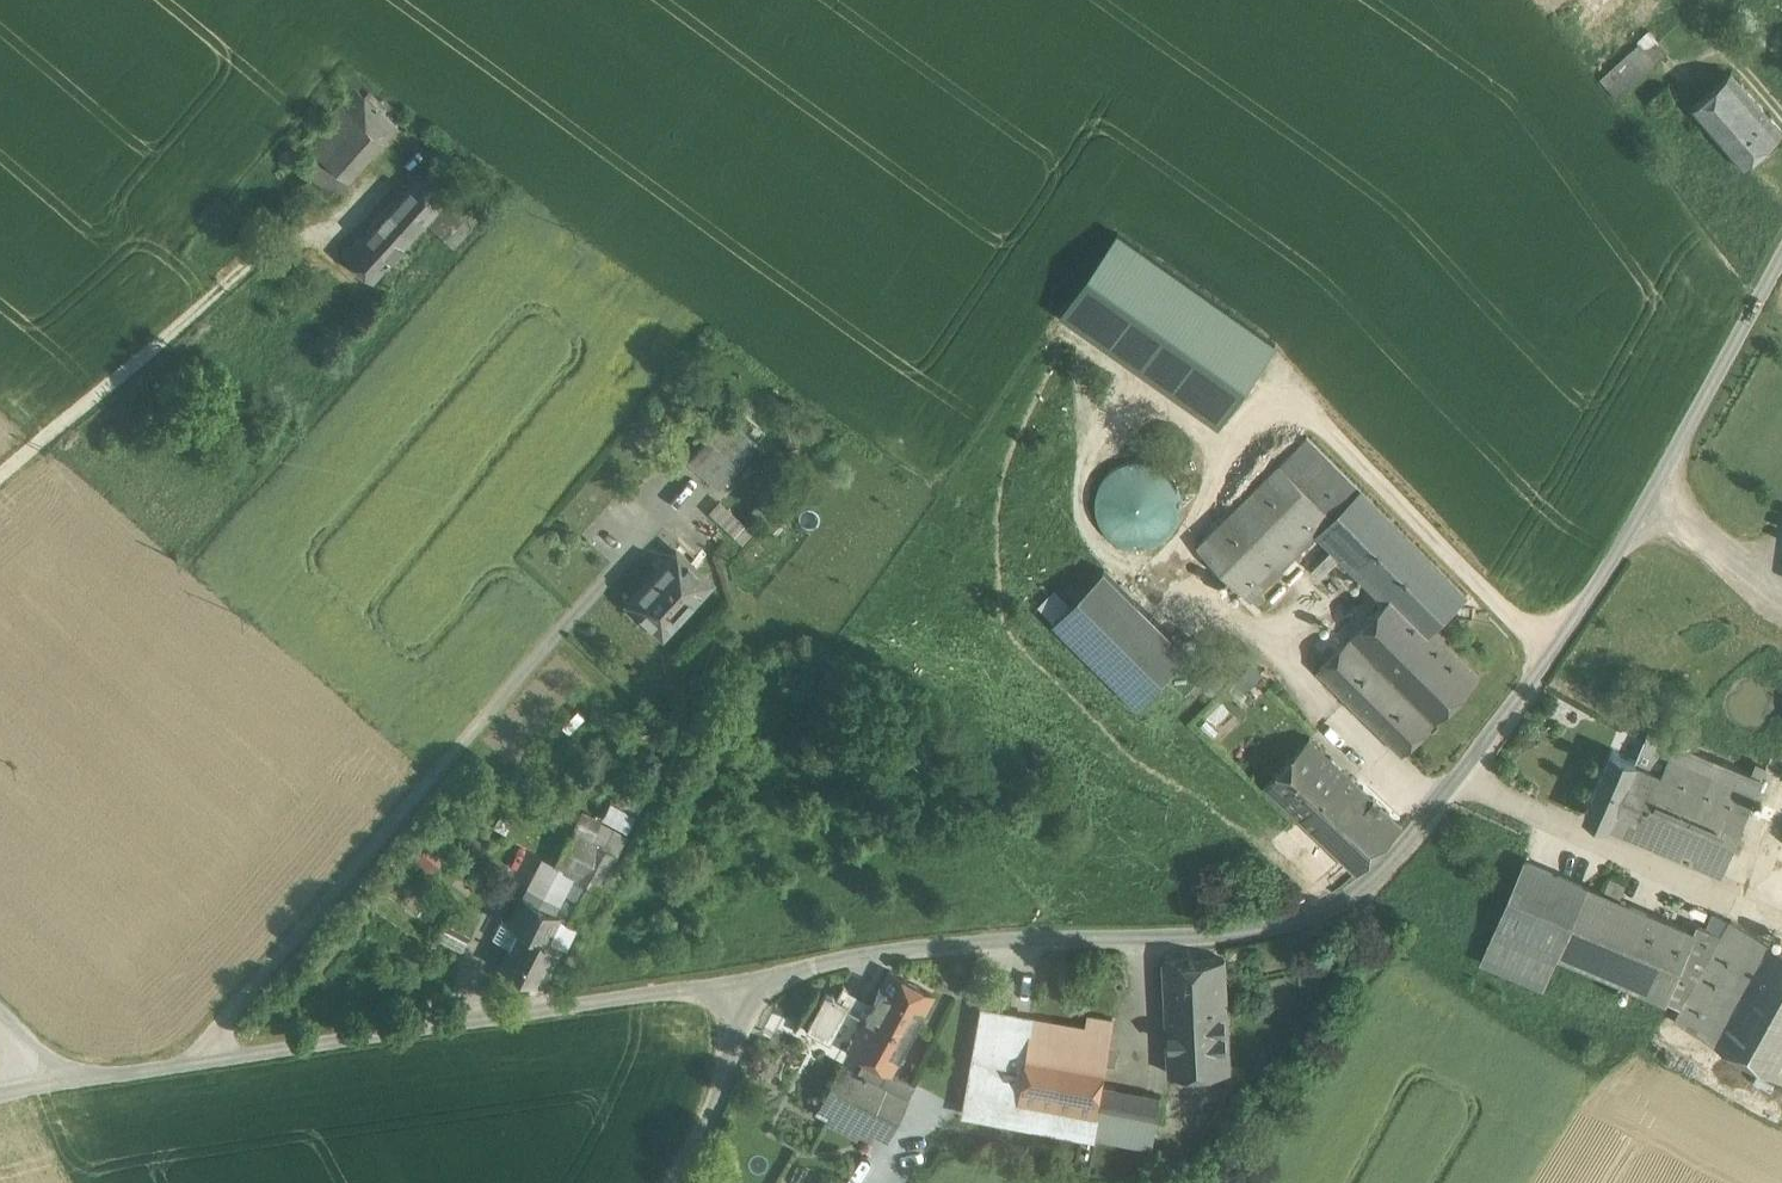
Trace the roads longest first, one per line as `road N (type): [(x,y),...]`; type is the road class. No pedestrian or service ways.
road 1 (unclassified): [(1781,255),(1635,523),(1545,663),(1399,854),(1342,904),(1272,929),(904,949),(754,980)]
road 2 (unclassified): [(754,980),(68,1077)]
road 3 (unclassified): [(754,980),(725,1090),(675,1182)]

